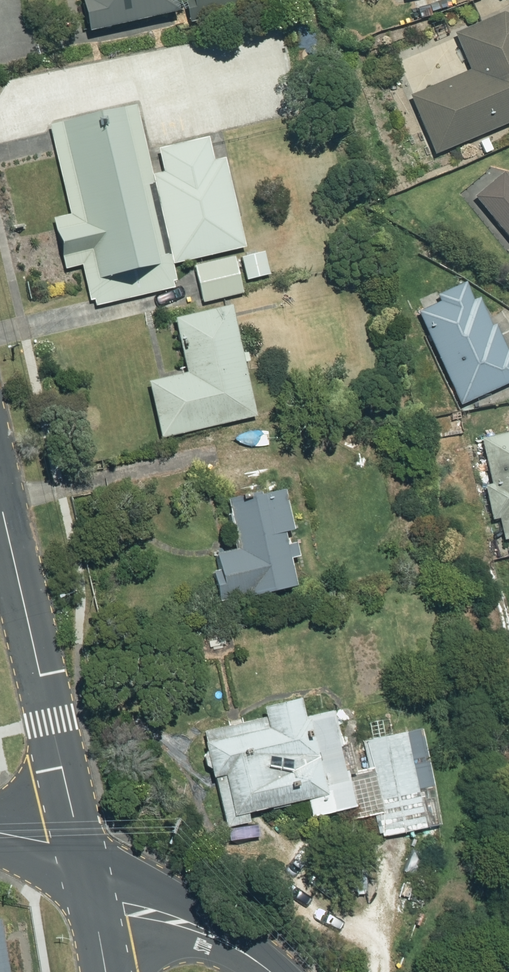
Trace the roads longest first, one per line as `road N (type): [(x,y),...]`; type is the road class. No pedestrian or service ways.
road 1 (tertiary): [(0,505),(79,841)]
road 2 (tertiary): [(95,916),(154,913),(193,922),(266,971)]

